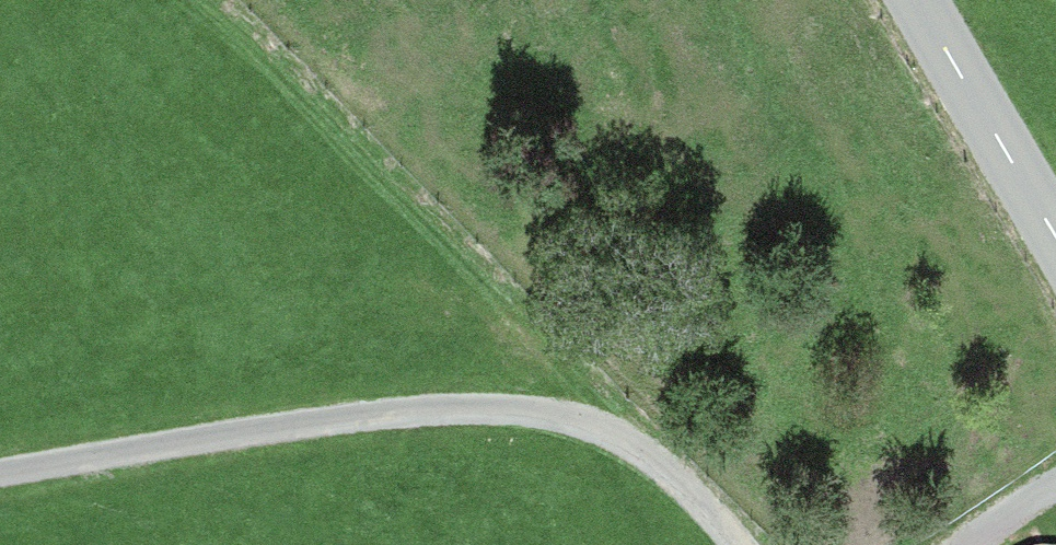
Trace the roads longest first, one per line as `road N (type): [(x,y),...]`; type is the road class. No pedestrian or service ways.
road 1 (track): [(739,544),(661,465),(566,417),(434,409),(0,475)]
road 2 (track): [(661,465),(358,130)]
road 3 (tertiary): [(917,0),(1055,235)]

